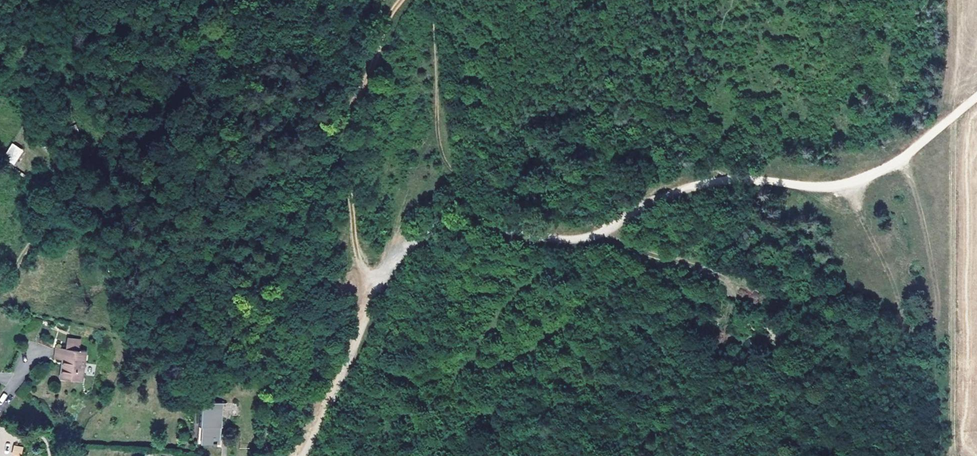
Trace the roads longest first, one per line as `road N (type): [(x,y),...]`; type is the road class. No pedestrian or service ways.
road 1 (track): [(305,455),(337,403),(392,266),(428,222),(454,216),(580,242),(700,189),(750,183),(835,190),(893,167),(976,99)]
road 2 (track): [(727,183),(699,140),(659,108),(588,102),(473,167),(448,152),(431,0)]
road 3 (track): [(270,455),(292,68),(303,0)]
road 4 (track): [(178,0),(82,175),(0,279)]
road 5 (track): [(382,286),(365,272),(356,247),(355,120),(407,0)]

